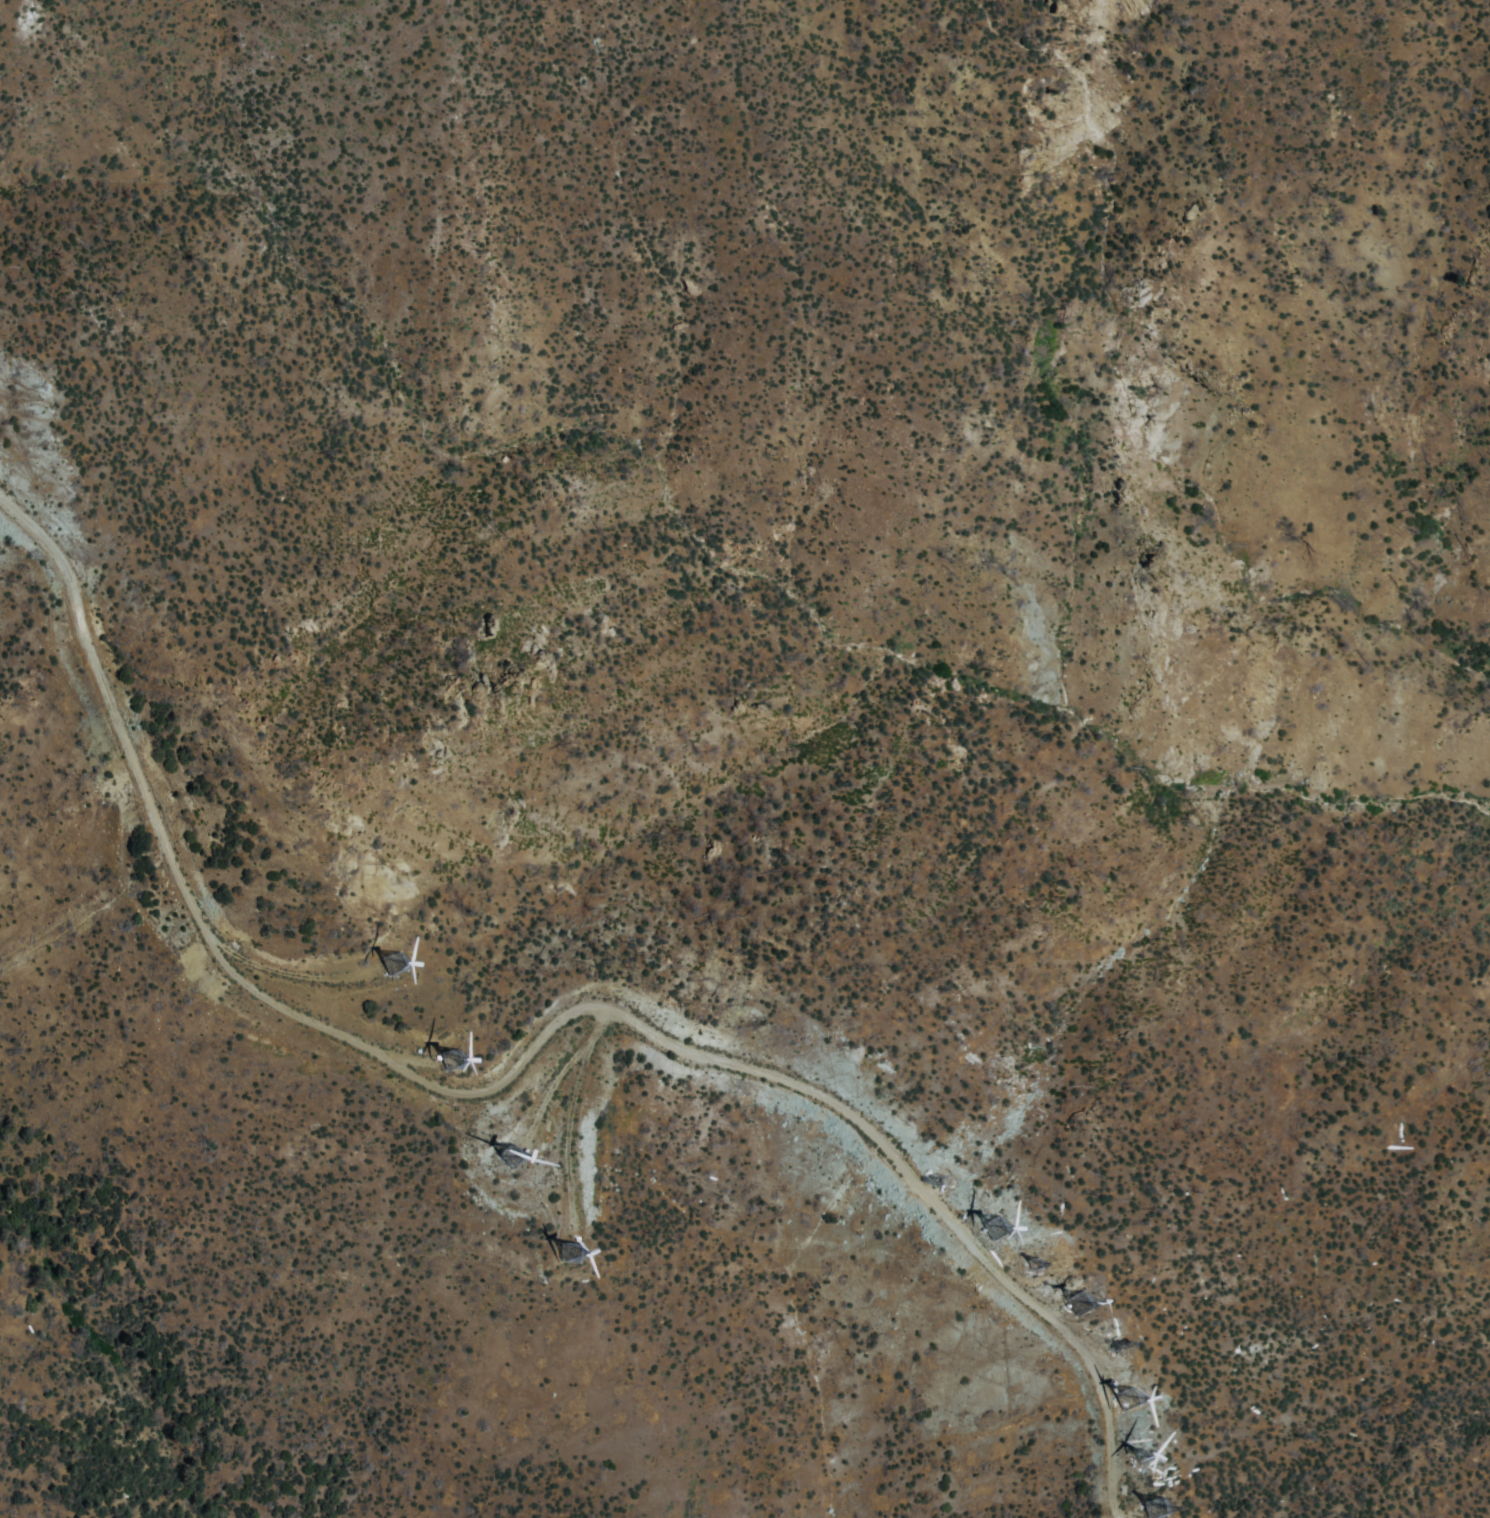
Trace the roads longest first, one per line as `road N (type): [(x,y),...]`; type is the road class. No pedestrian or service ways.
road 1 (track): [(1084,1357),(1072,1334),(892,1150),(805,1080),(691,1046),(620,1008),(586,1001),(565,1011),(498,1077),(456,1087),(249,976),(212,918),(65,555),(0,487)]
road 2 (track): [(603,1007),(571,1173)]
road 3 (track): [(1084,1357),(1104,1399),(1112,1517)]

